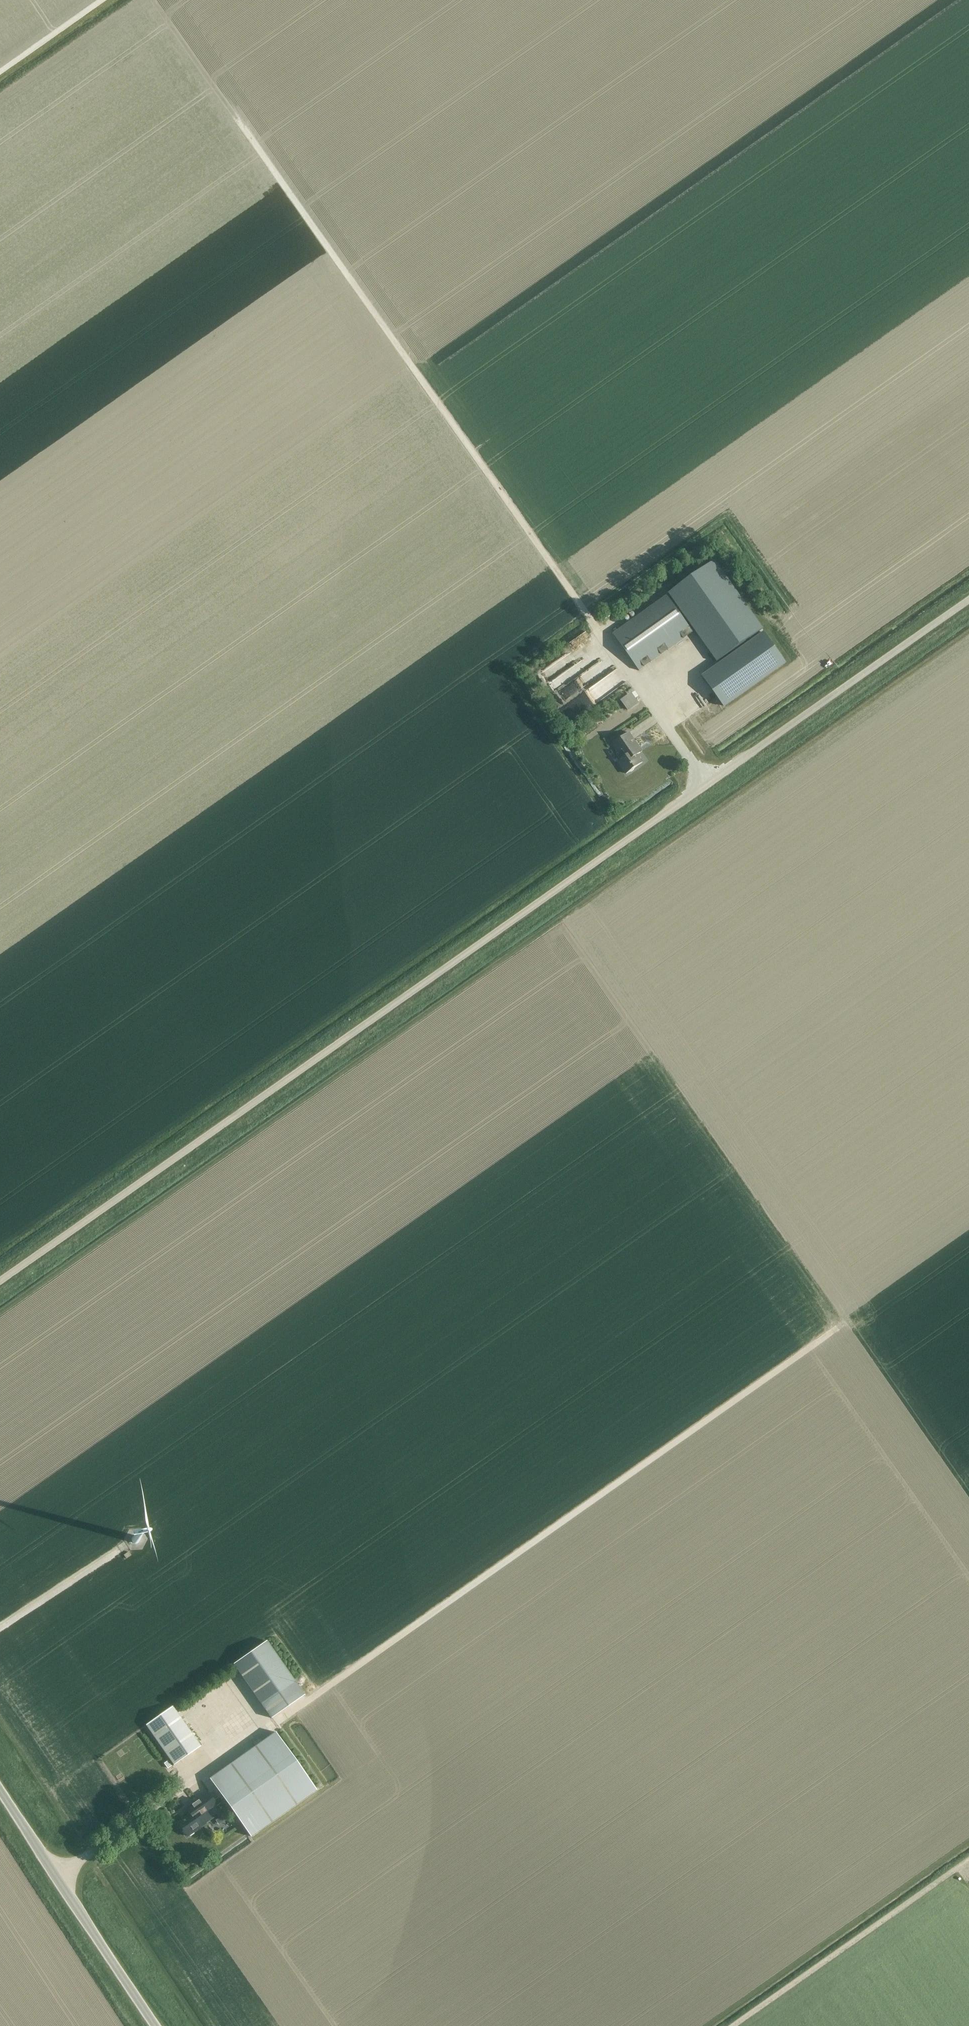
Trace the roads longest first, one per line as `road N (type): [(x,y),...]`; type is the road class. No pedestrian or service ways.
road 1 (residential): [(0,1276),(968,595)]
road 2 (unclassified): [(155,2025),(0,1791)]

